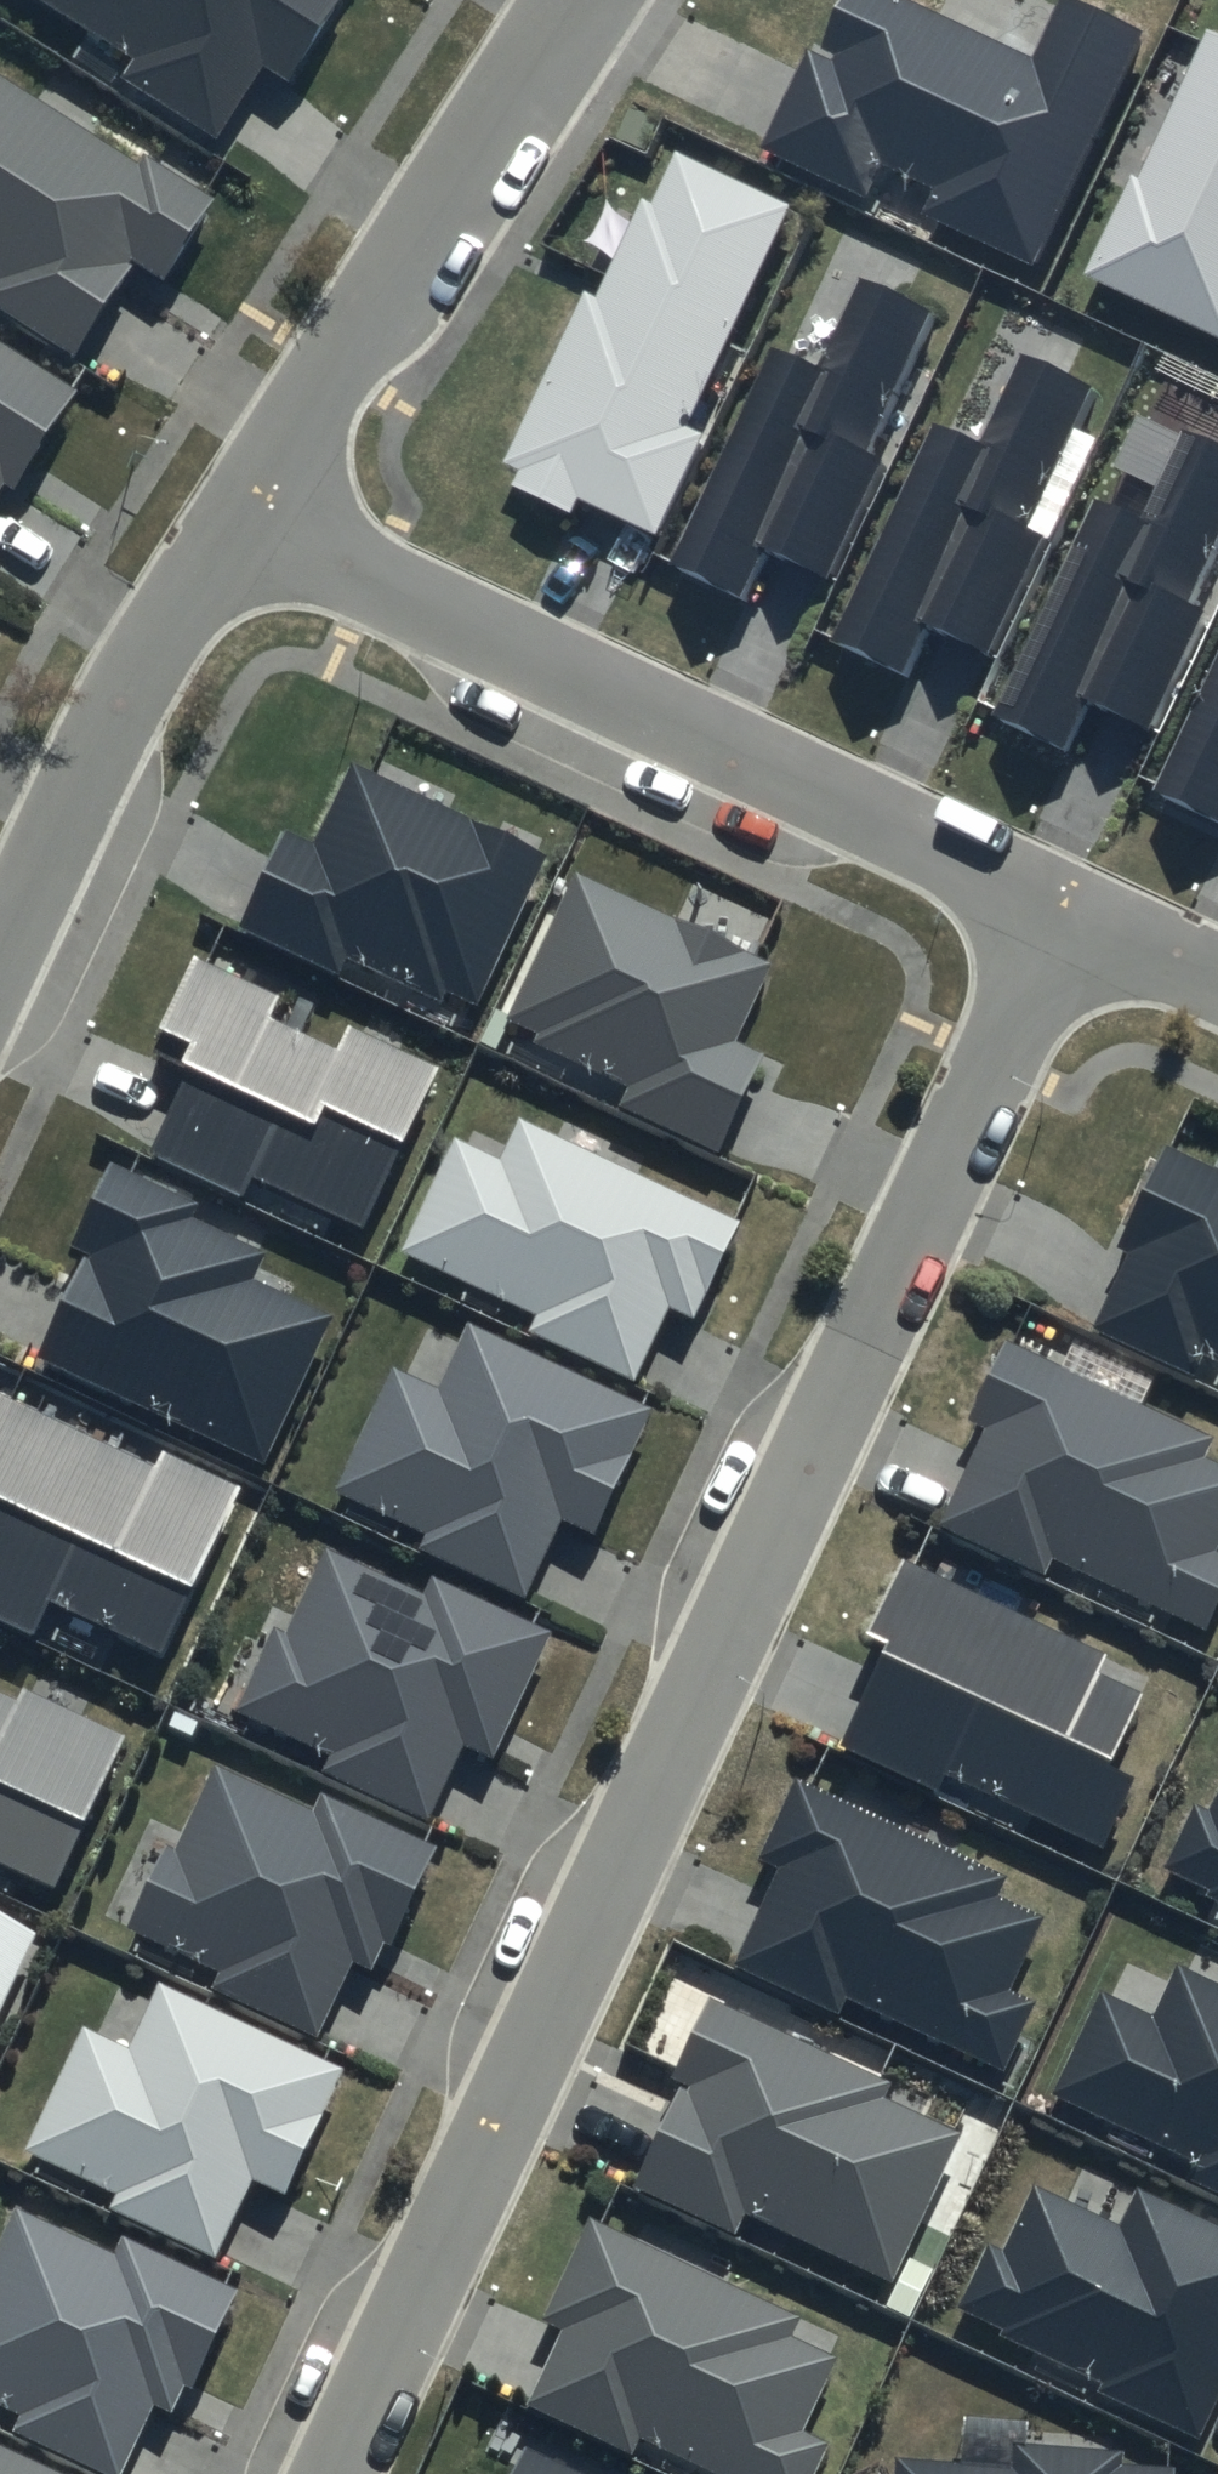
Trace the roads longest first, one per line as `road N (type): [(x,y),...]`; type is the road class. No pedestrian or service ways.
road 1 (residential): [(1062,908),(333,2473)]
road 2 (residential): [(235,513),(1062,908)]
road 3 (residential): [(235,513),(585,0)]
road 4 (residential): [(0,955),(101,739),(235,513)]
road 5 (residential): [(1062,908),(1217,981)]

